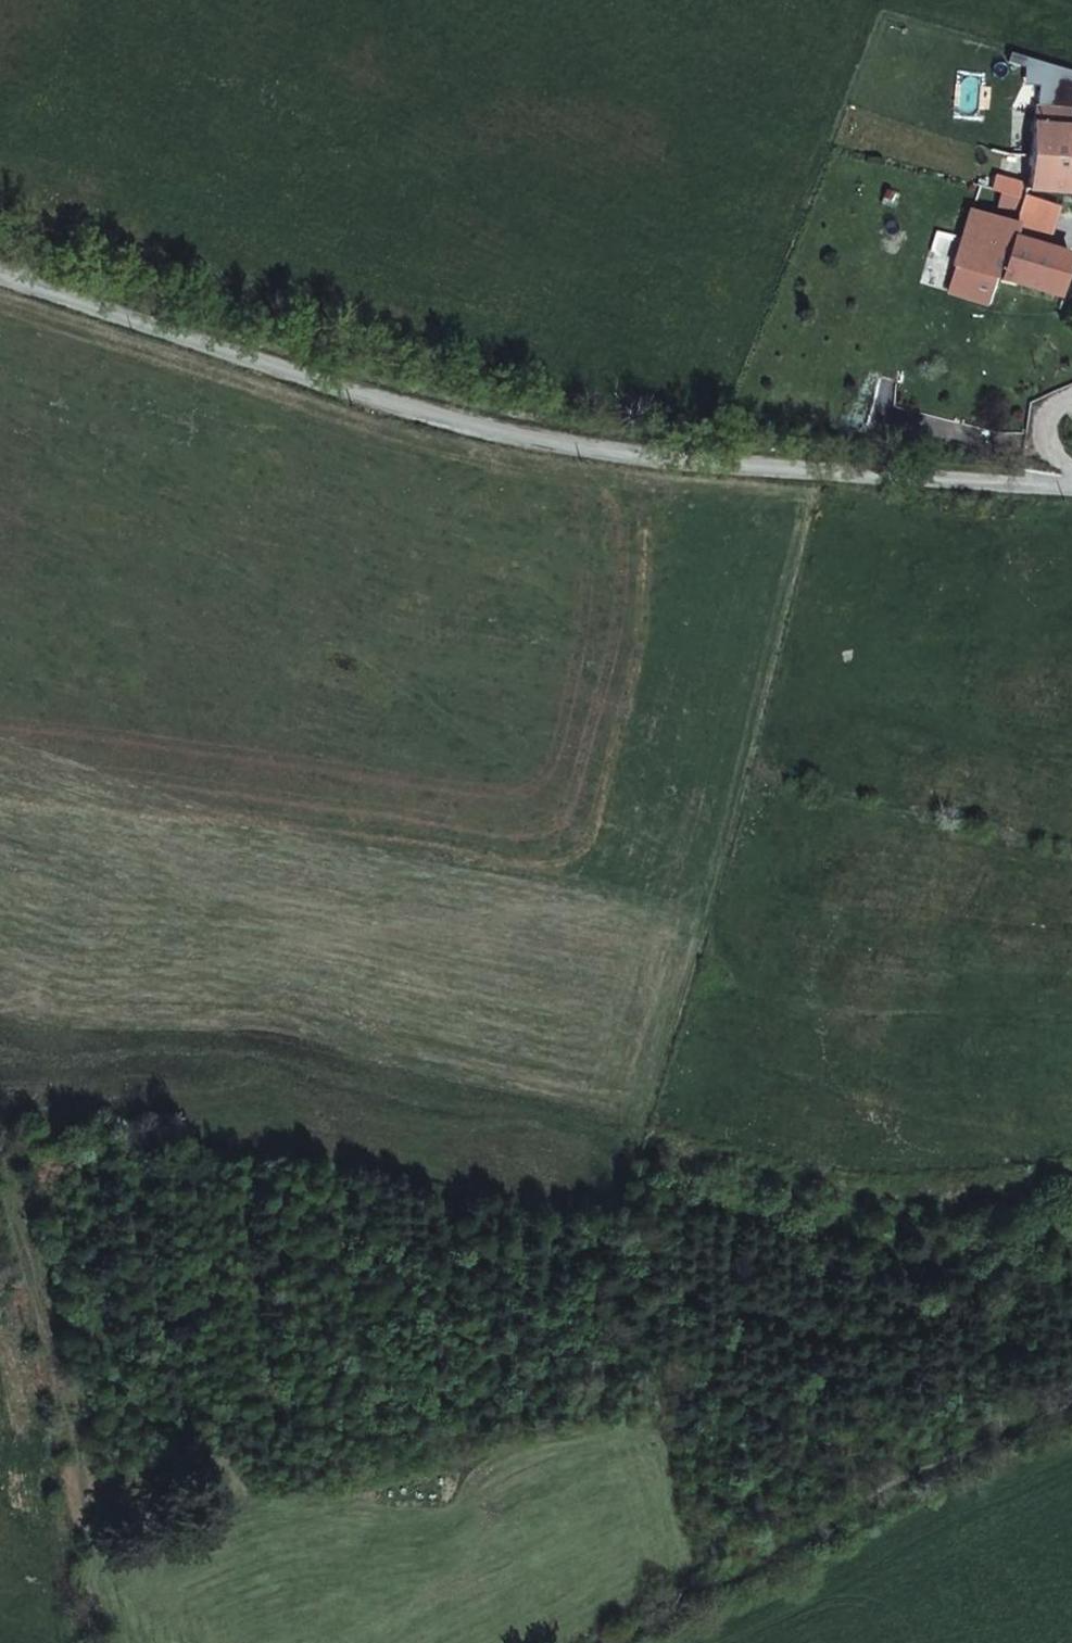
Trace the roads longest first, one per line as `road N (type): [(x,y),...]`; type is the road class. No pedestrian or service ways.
road 1 (unclassified): [(1071,479),(583,442),(0,271)]
road 2 (track): [(605,1642),(1071,1401)]

